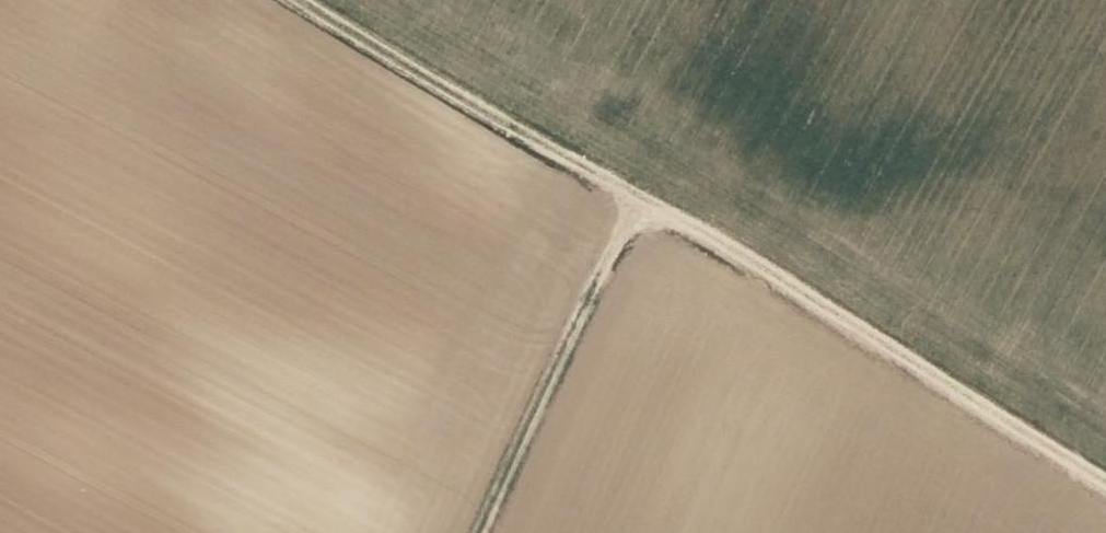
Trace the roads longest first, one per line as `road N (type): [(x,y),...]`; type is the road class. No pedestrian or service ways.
road 1 (track): [(298,0),(1105,480)]
road 2 (track): [(666,212),(604,277),(489,532)]

